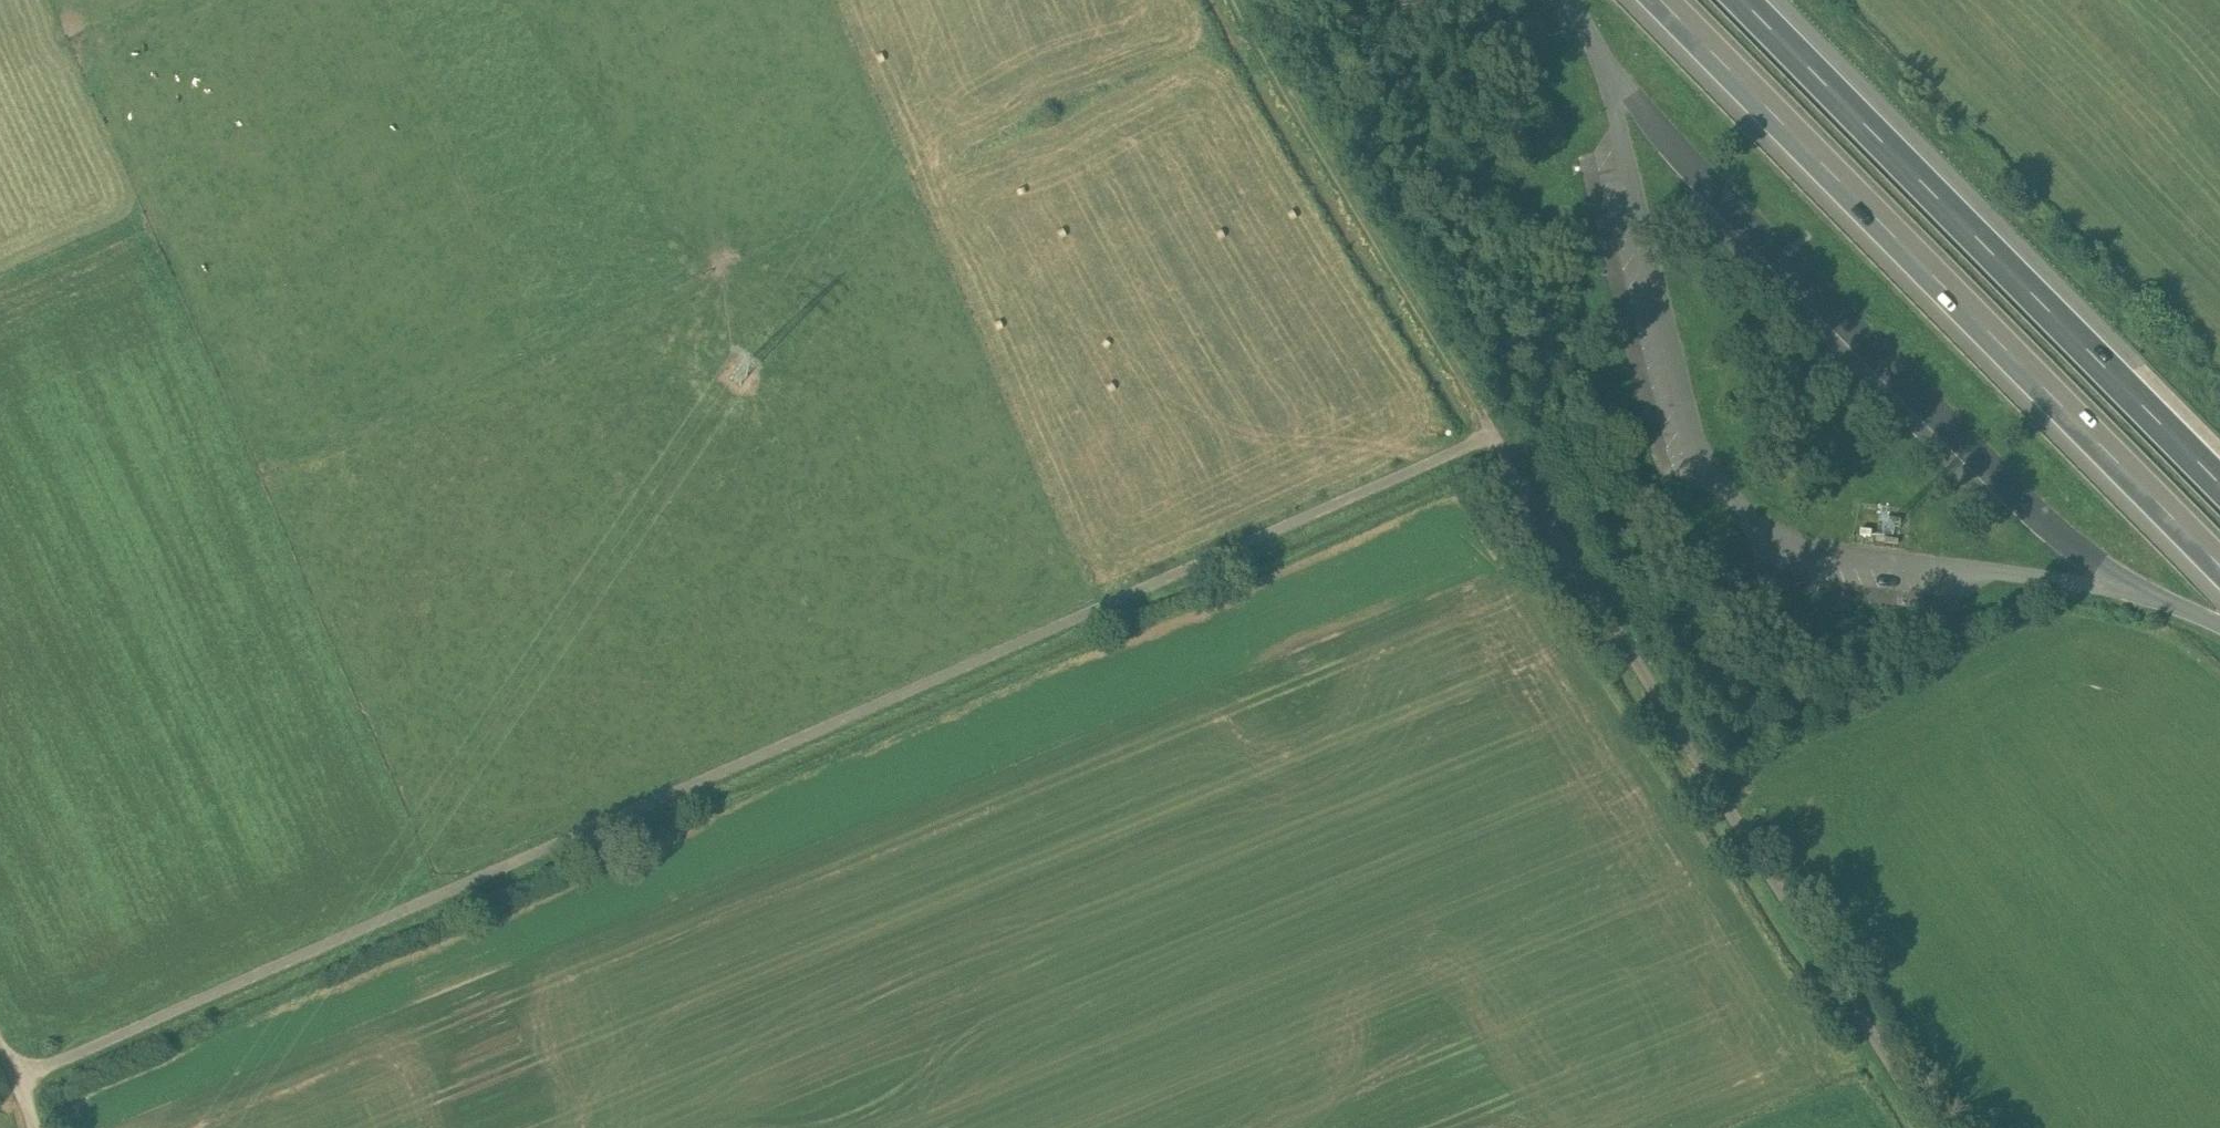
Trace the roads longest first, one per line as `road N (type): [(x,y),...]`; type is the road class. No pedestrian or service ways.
road 1 (unclassified): [(1936,1127),(1495,434),(17,1077),(0,1044)]
road 2 (motorway): [(1660,0),(2219,567)]
road 3 (motorway): [(2219,478),(1751,0)]
road 4 (track): [(1235,0),(1495,434)]

